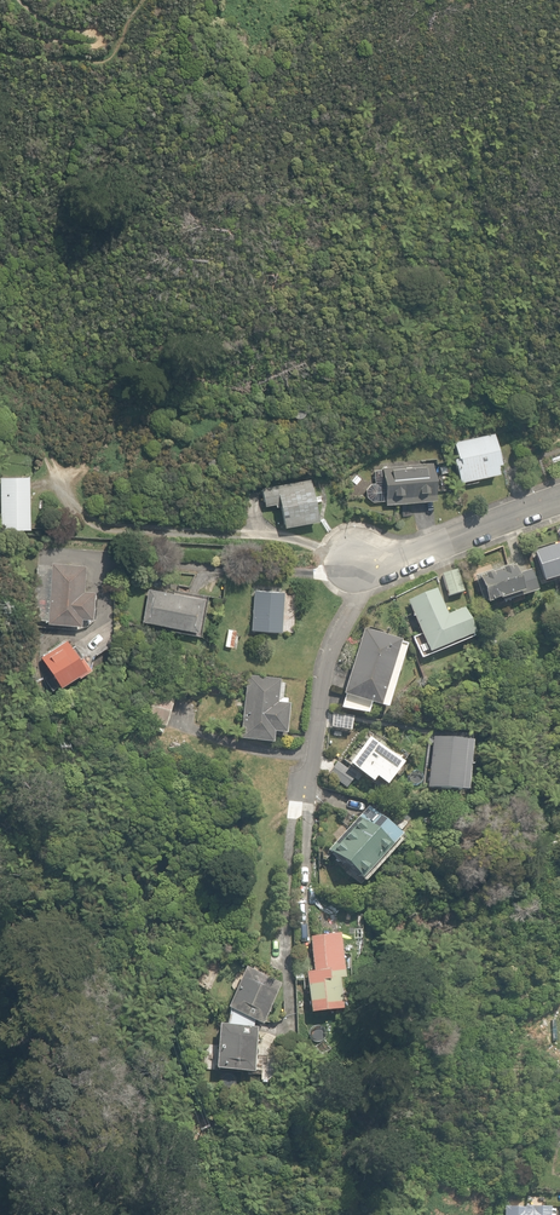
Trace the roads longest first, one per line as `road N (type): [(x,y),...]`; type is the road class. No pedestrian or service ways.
road 1 (residential): [(559,501),(439,541),(353,556)]

